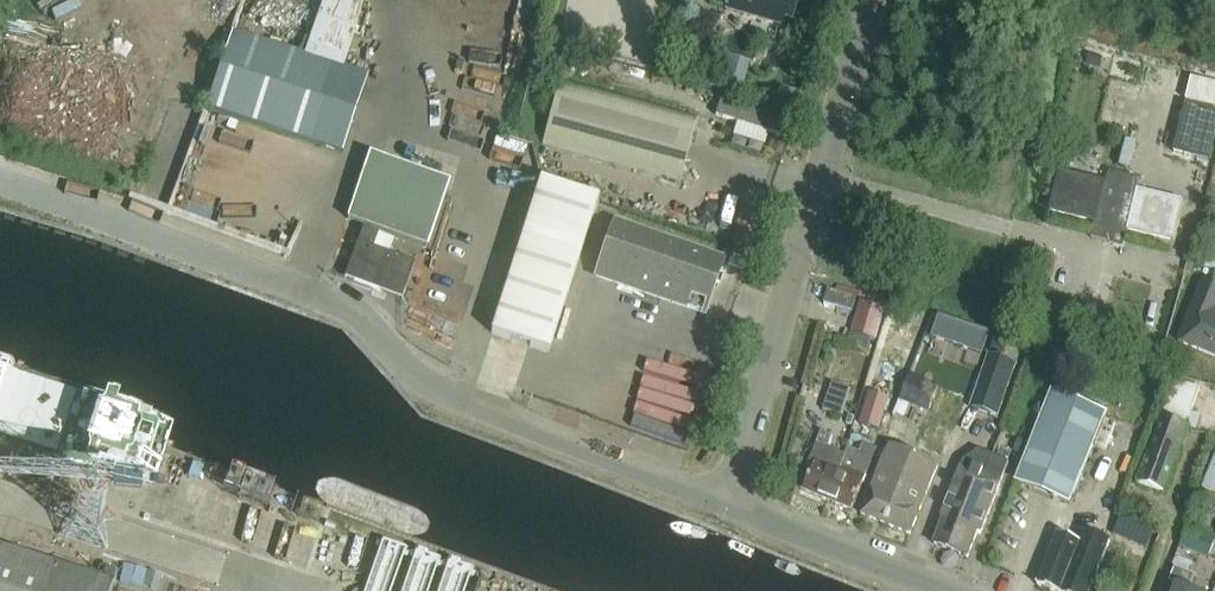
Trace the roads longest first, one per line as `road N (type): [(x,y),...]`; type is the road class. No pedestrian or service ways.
road 1 (unclassified): [(729,504),(416,379),(360,316),(324,298),(0,188)]
road 2 (unclassified): [(729,504),(860,0)]
road 3 (unclassified): [(944,590),(729,504)]

